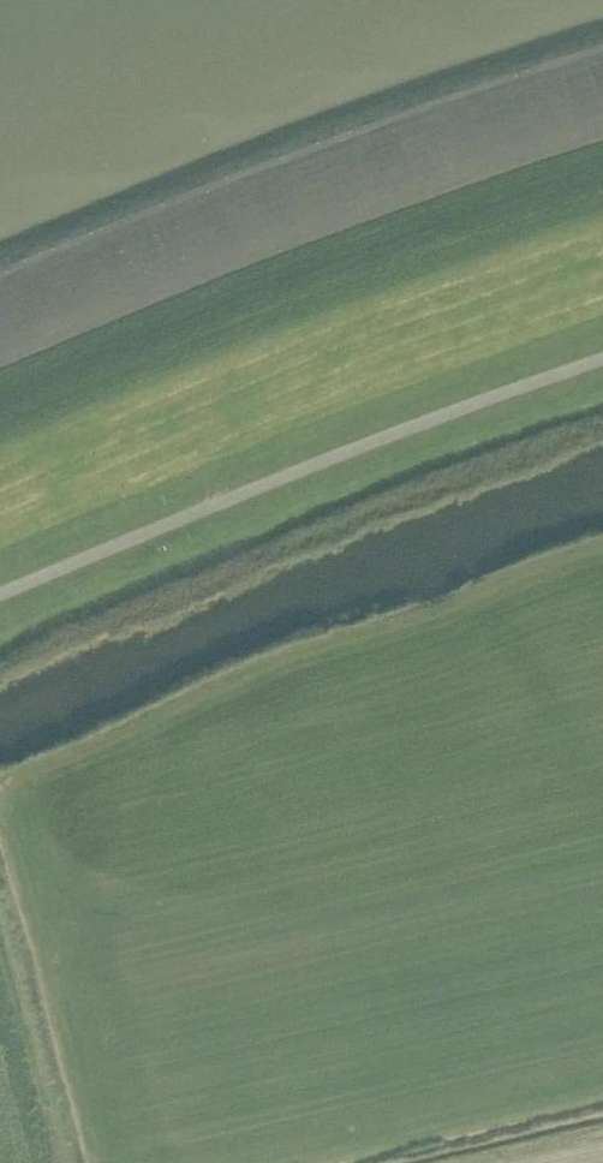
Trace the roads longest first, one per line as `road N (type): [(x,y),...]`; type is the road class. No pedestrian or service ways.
road 1 (track): [(0,359),(248,254),(602,128)]

